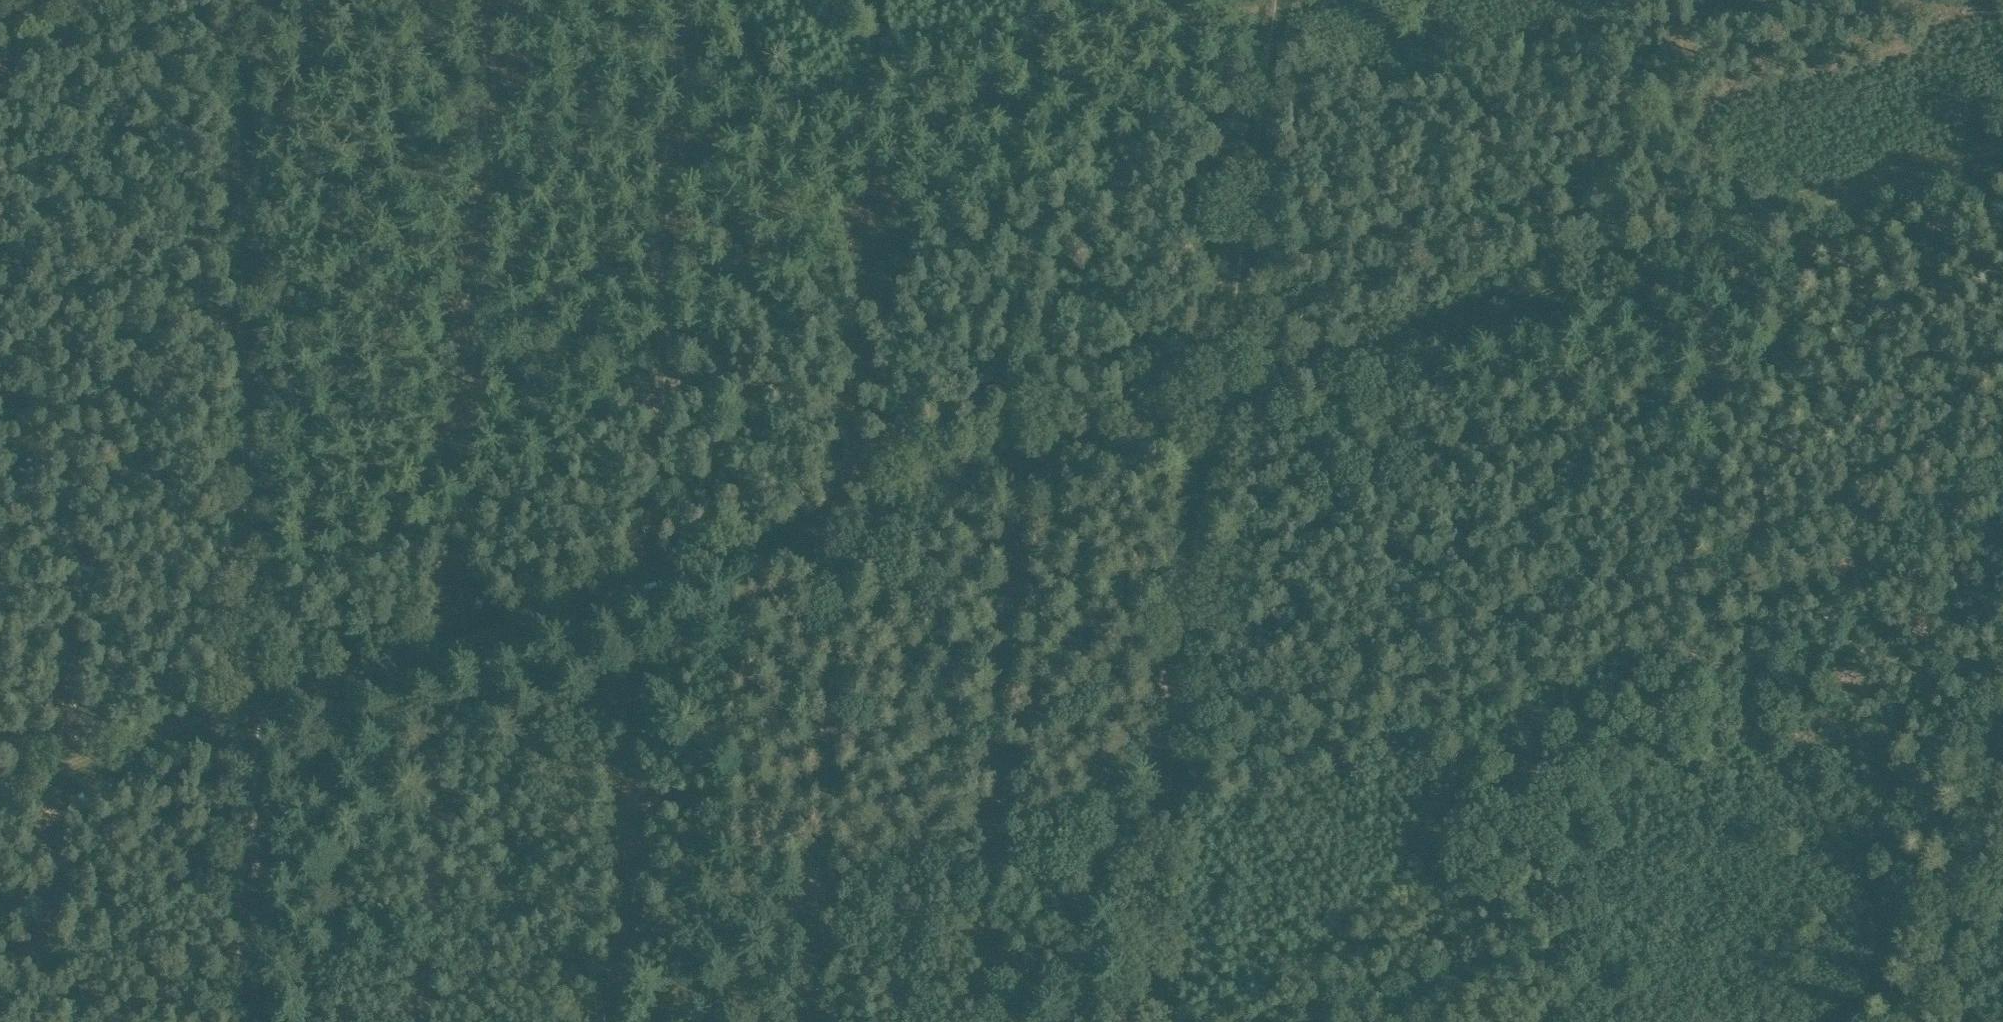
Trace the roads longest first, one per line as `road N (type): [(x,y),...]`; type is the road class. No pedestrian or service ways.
road 1 (track): [(236,709),(1204,386)]
road 2 (track): [(1204,386),(2002,138)]
road 3 (track): [(236,709),(221,0)]
road 4 (track): [(1120,1021),(1204,386)]
road 5 (track): [(1204,386),(1264,0)]
road 6 (track): [(236,709),(239,1021)]
road 7 (track): [(2002,745),(1918,1021)]
road 8 (track): [(0,782),(236,709)]

